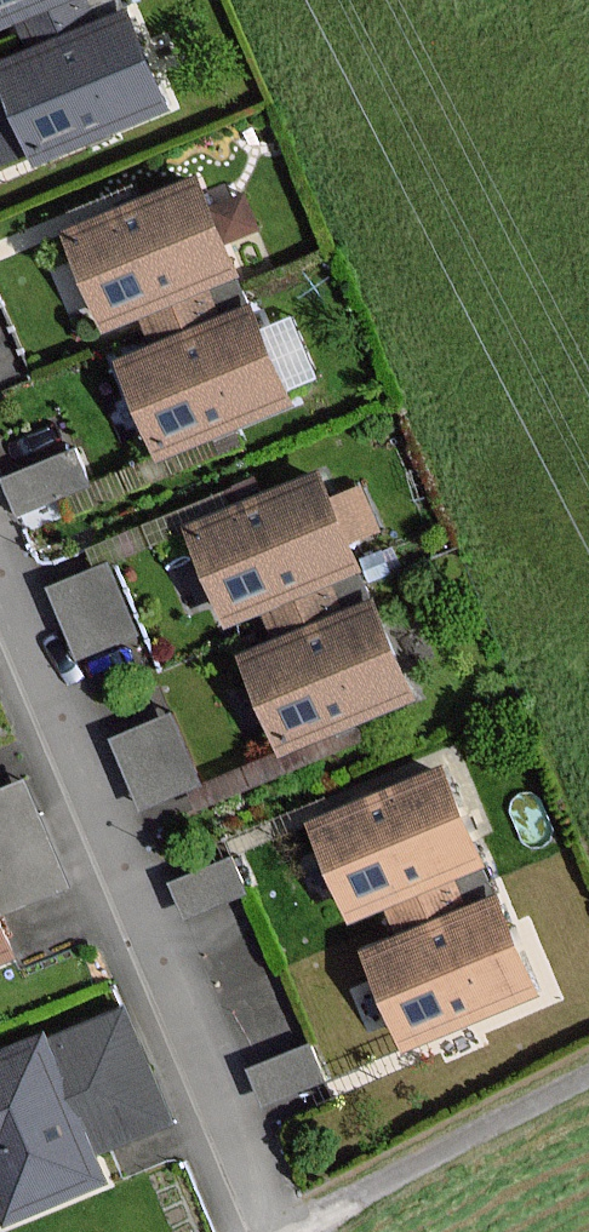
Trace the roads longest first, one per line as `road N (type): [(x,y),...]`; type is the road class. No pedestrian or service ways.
road 1 (residential): [(0,587),(278,1231)]

